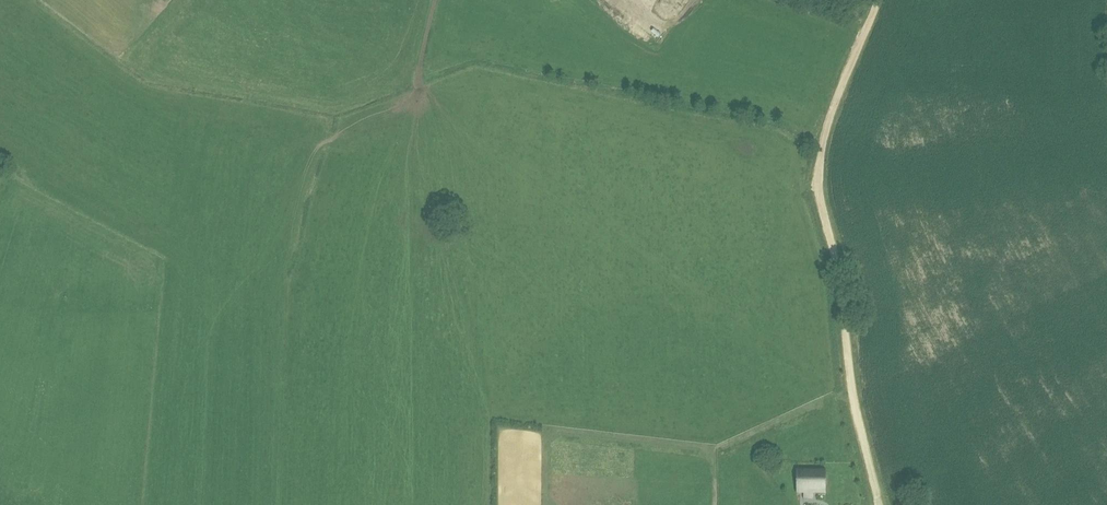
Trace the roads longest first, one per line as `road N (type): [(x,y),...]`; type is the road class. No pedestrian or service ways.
road 1 (track): [(877,0),(818,169),(872,472)]

